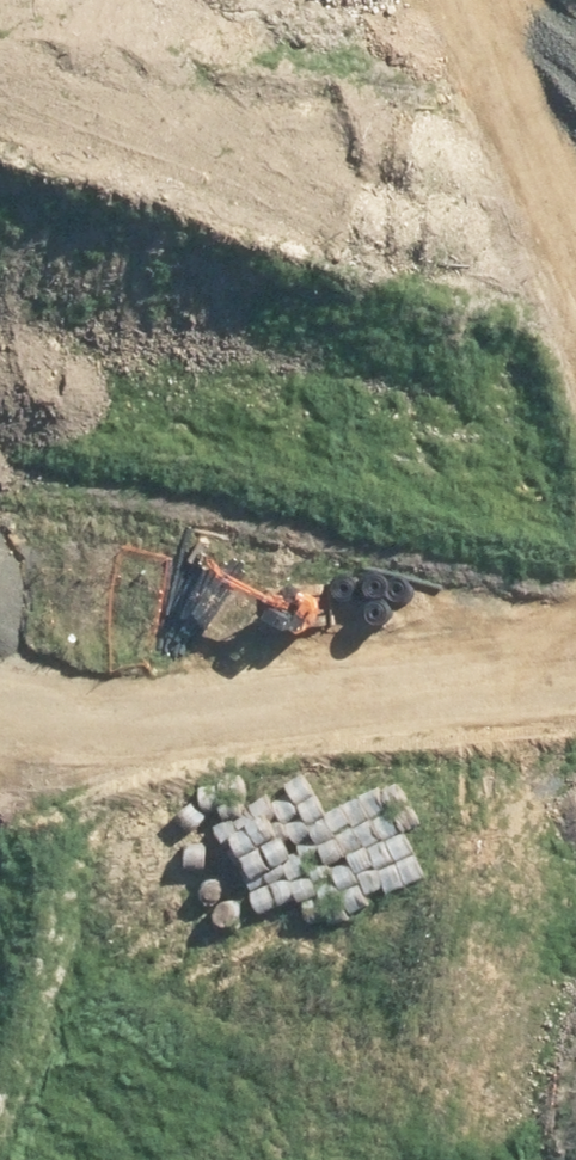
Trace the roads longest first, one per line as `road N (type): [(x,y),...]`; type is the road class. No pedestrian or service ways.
road 1 (unknown): [(97,672),(175,327),(327,99),(408,0)]
road 2 (unknown): [(575,760),(0,654)]
road 3 (unknown): [(505,747),(416,1159)]
road 4 (unknown): [(0,195),(175,327)]

